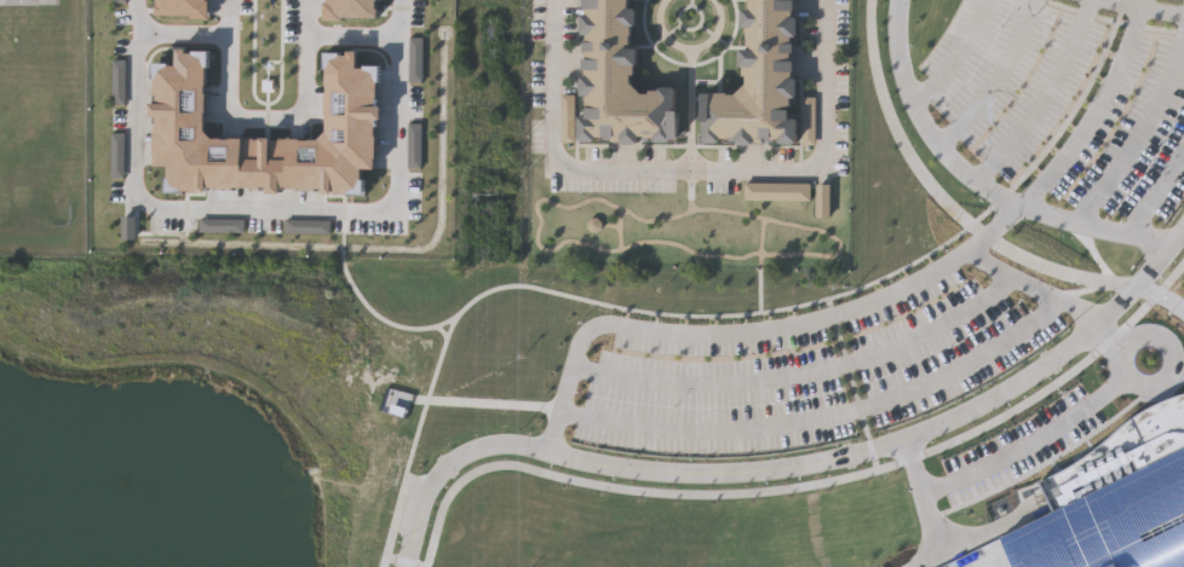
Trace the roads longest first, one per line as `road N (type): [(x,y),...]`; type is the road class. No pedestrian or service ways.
road 1 (tertiary): [(1183,230),(1098,323),(1012,390),(873,450),(701,474),(626,469),(498,444),(465,452),(437,471),(406,566)]

